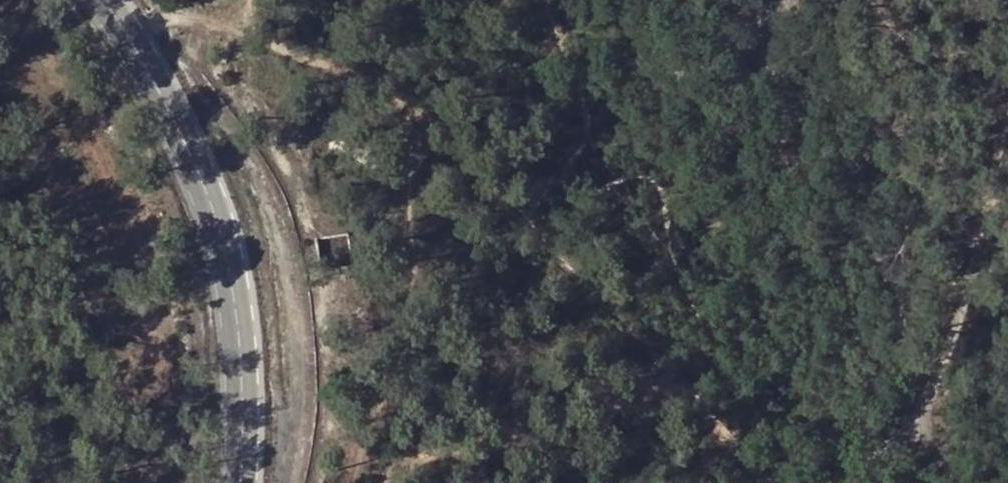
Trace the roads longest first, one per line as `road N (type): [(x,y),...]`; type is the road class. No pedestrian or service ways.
road 1 (track): [(896,441),(815,429),(726,387),(684,290),(653,180),(595,196),(570,197),(560,188),(583,137),(543,0)]
road 2 (track): [(668,380),(495,180),(422,130),(355,66),(179,16),(127,30)]
road 3 (primary): [(109,0),(183,122),(220,225),(240,324),(240,482)]
road 4 (track): [(930,382),(876,253),(793,91),(762,61),(763,0)]
road 5 (track): [(1007,143),(911,431),(839,482)]
road 6 (track): [(397,482),(418,456),(462,449),(668,380)]
road 7 (track): [(769,482),(668,380)]

